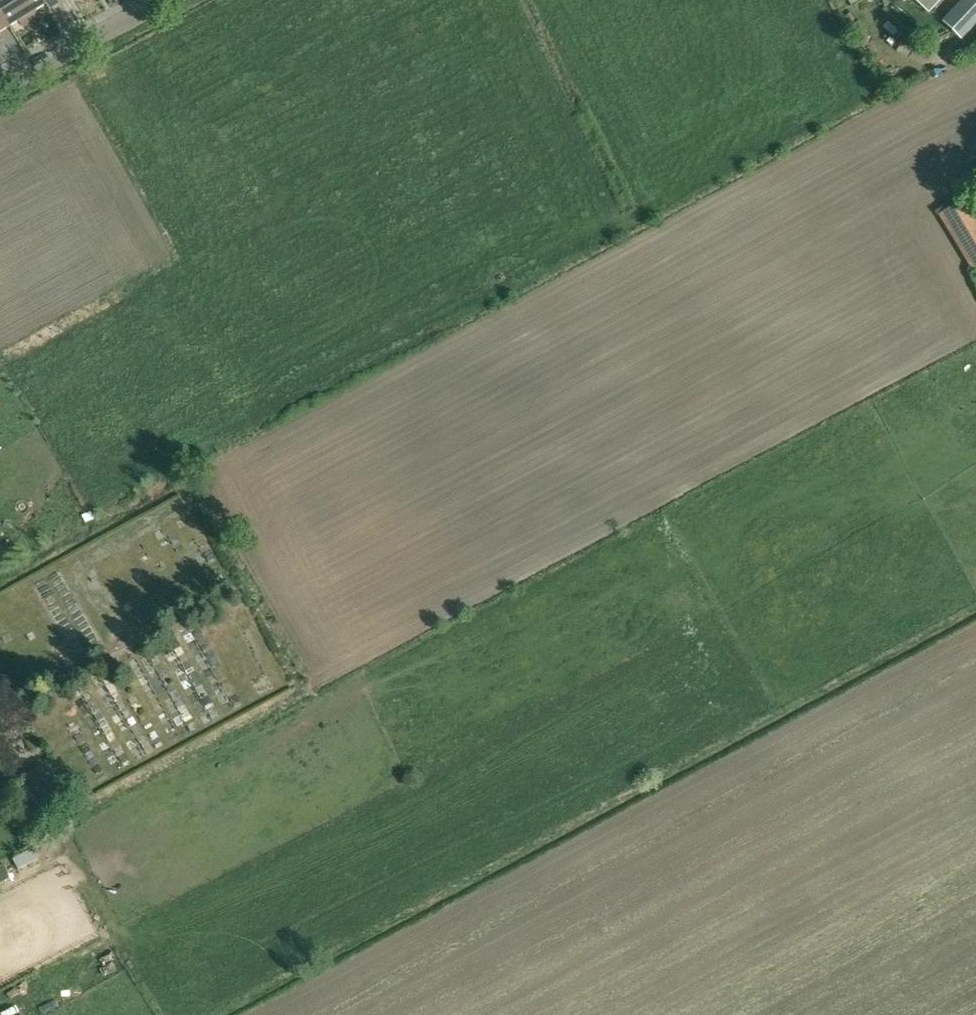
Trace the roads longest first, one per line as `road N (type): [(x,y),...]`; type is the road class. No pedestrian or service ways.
road 1 (residential): [(0,84),(157,0)]

